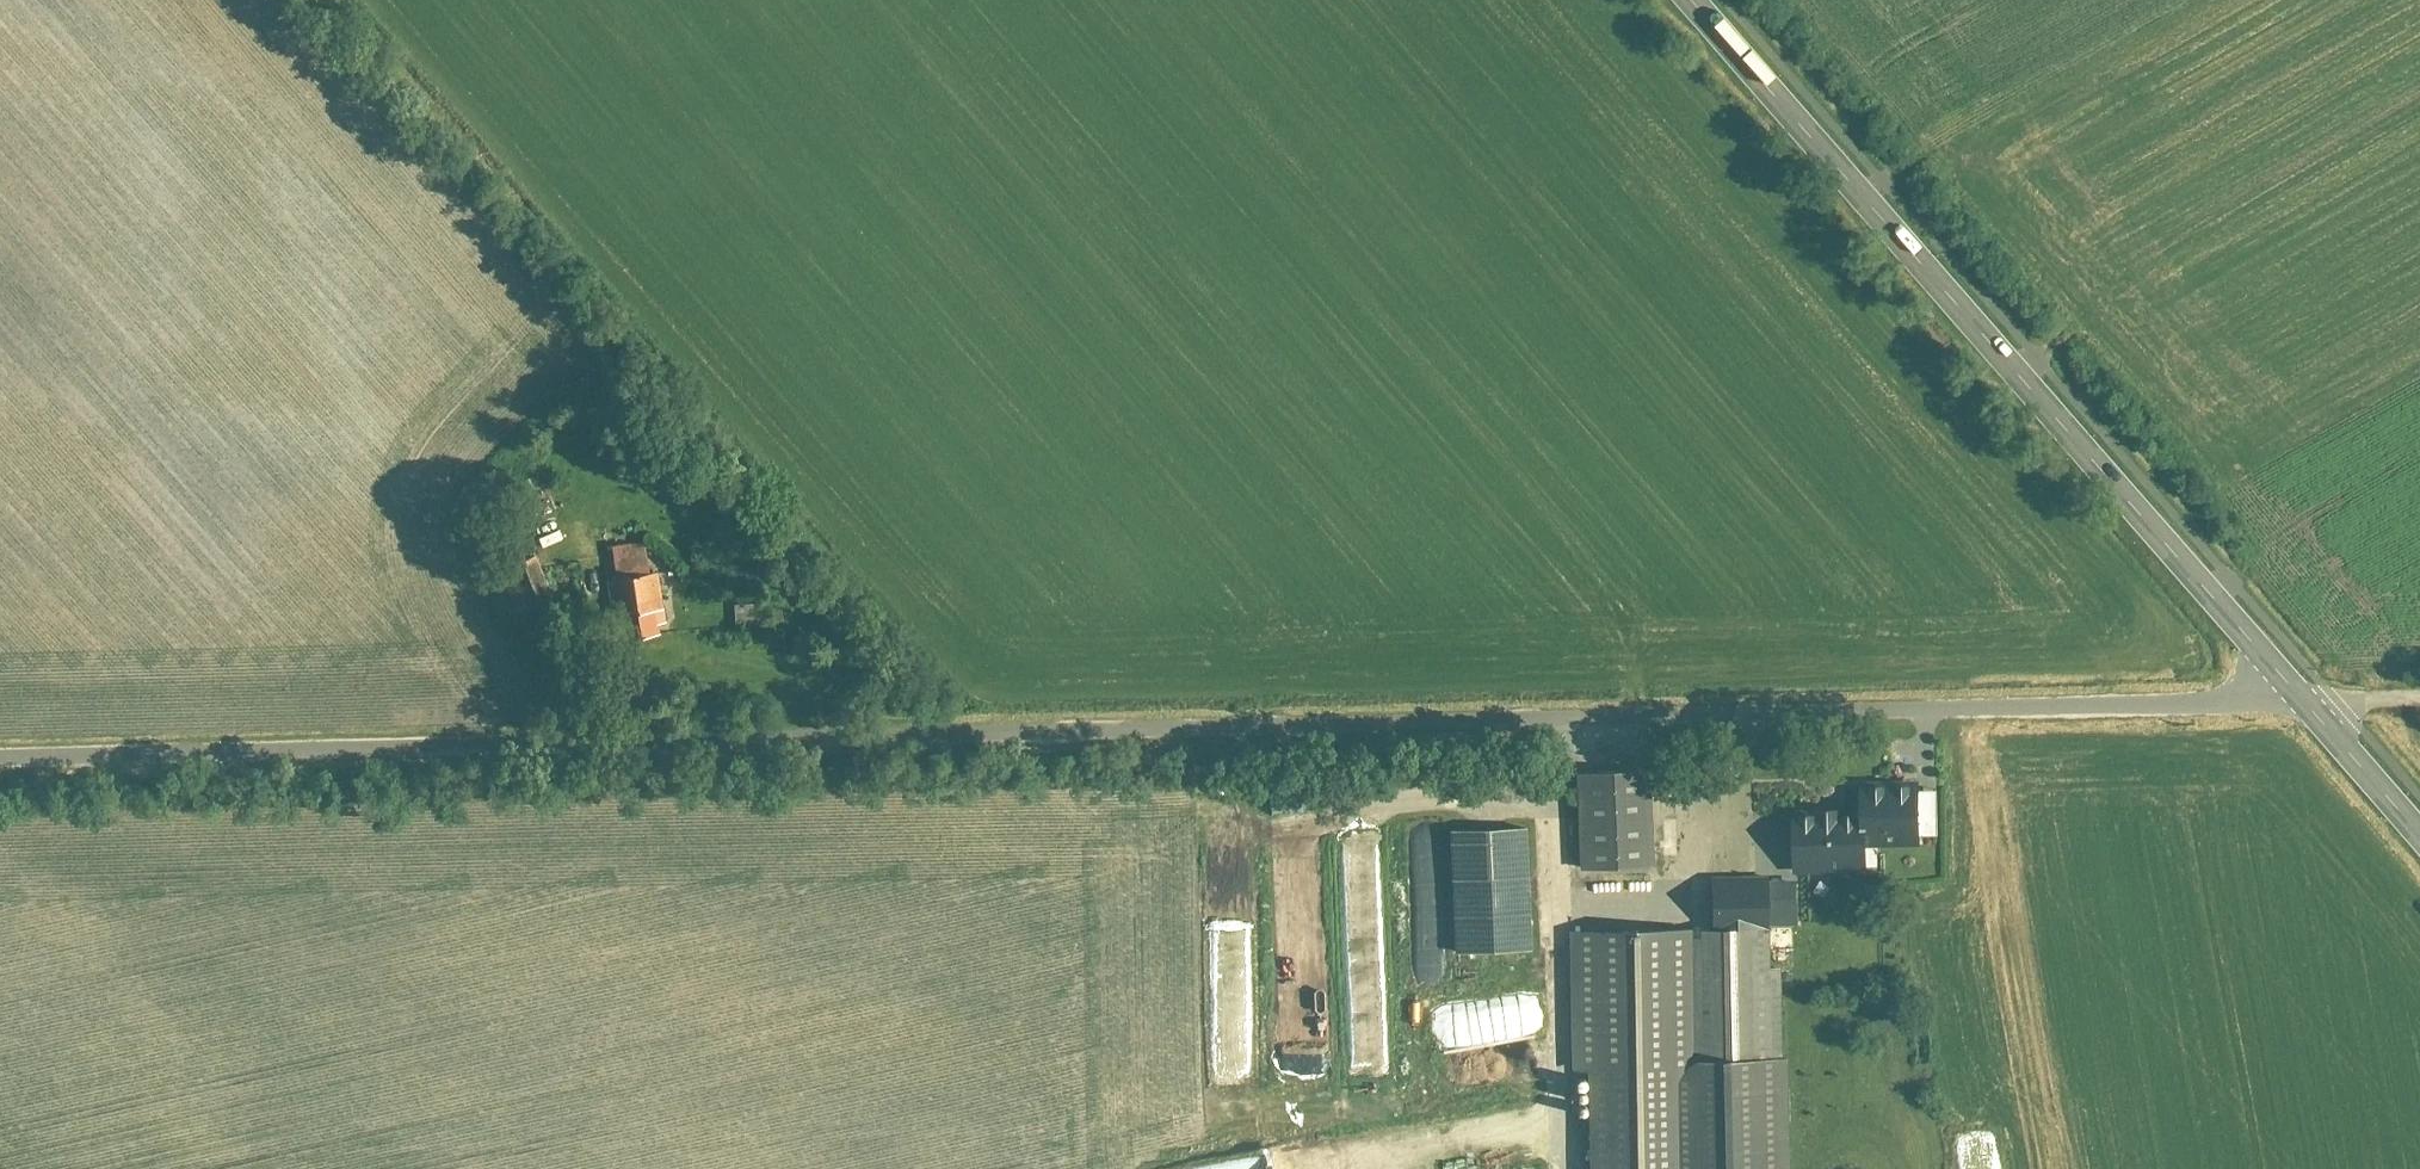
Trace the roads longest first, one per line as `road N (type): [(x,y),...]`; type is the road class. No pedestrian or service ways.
road 1 (unclassified): [(0,758),(1504,725),(2302,696)]
road 2 (tertiary): [(1695,0),(2302,696)]
road 3 (tertiary): [(2302,696),(2419,832)]

